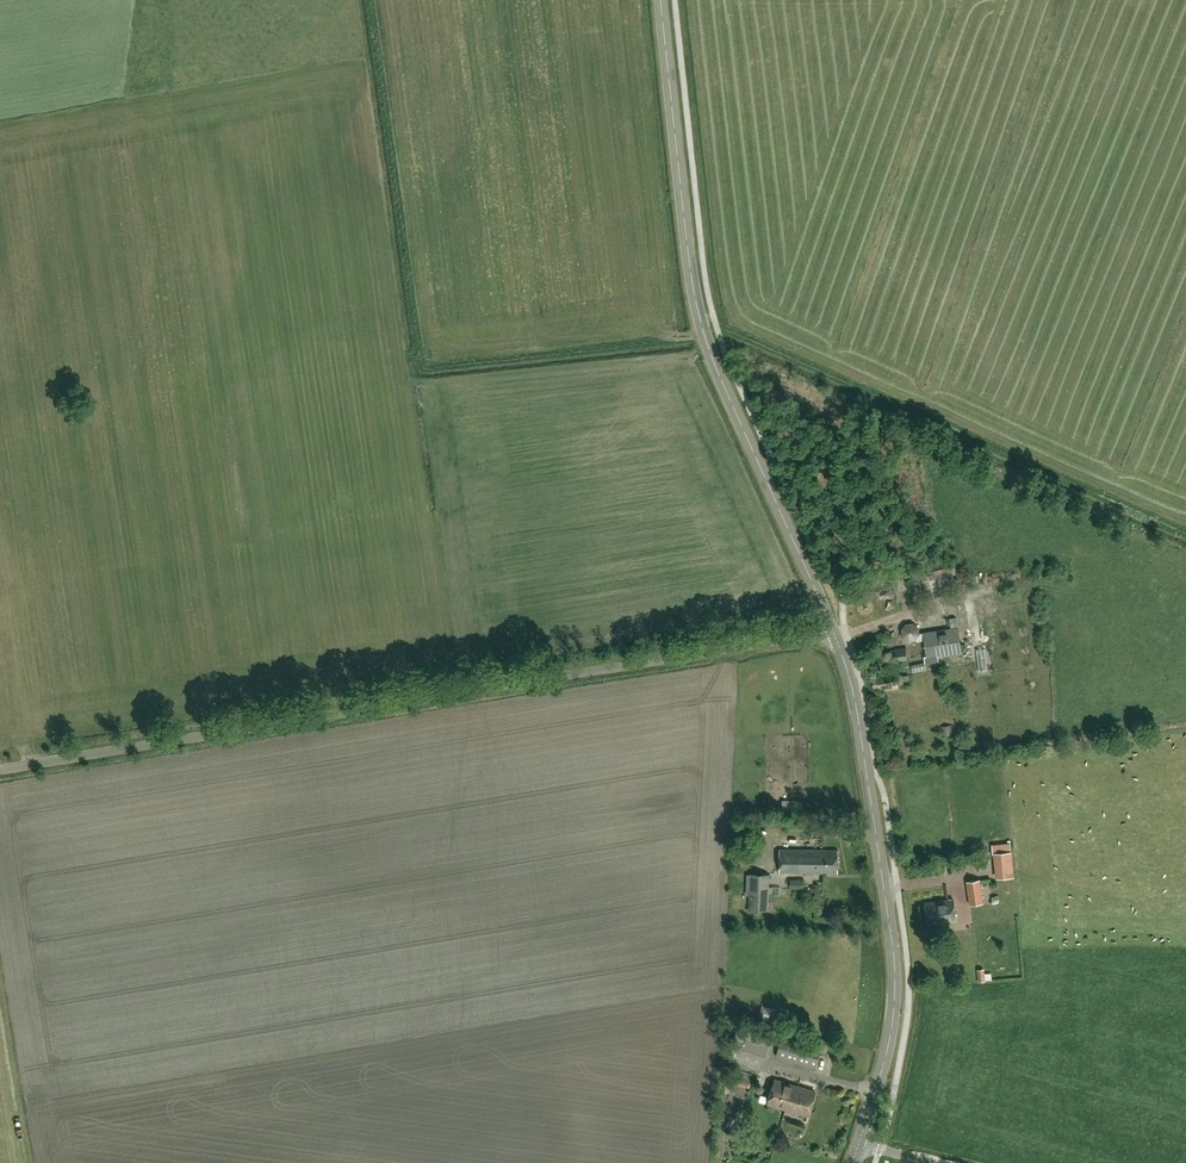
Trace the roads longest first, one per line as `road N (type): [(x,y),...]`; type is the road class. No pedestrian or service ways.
road 1 (unclassified): [(0,770),(834,632)]
road 2 (tertiary): [(661,0),(702,326),(834,632)]
road 3 (tertiary): [(834,632),(858,719),(895,964),(892,1027),(859,1143)]

